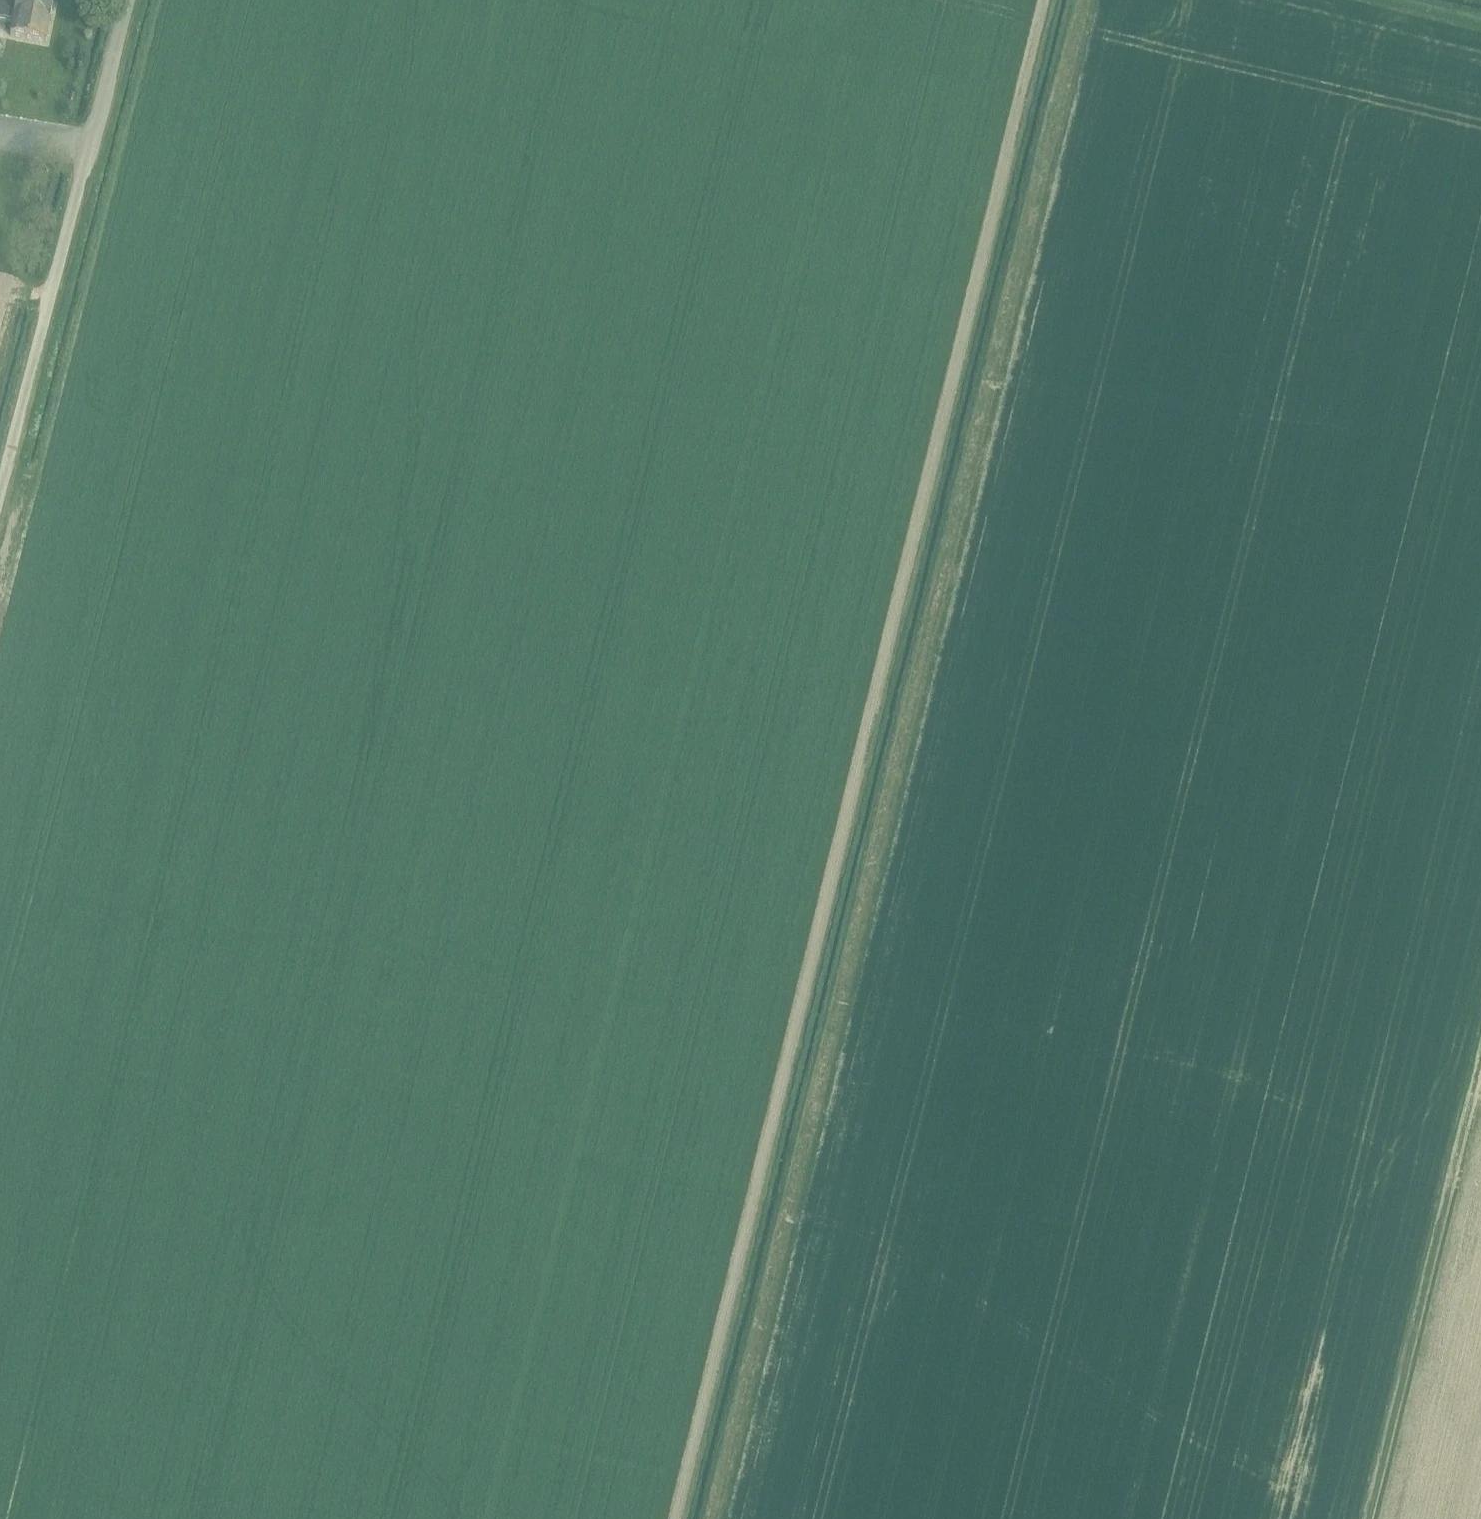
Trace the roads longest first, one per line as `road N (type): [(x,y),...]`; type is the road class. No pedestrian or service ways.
road 1 (track): [(1368,1518),(1480,1071)]
road 2 (track): [(0,491),(87,148)]
road 3 (unclassified): [(87,148),(125,0)]

